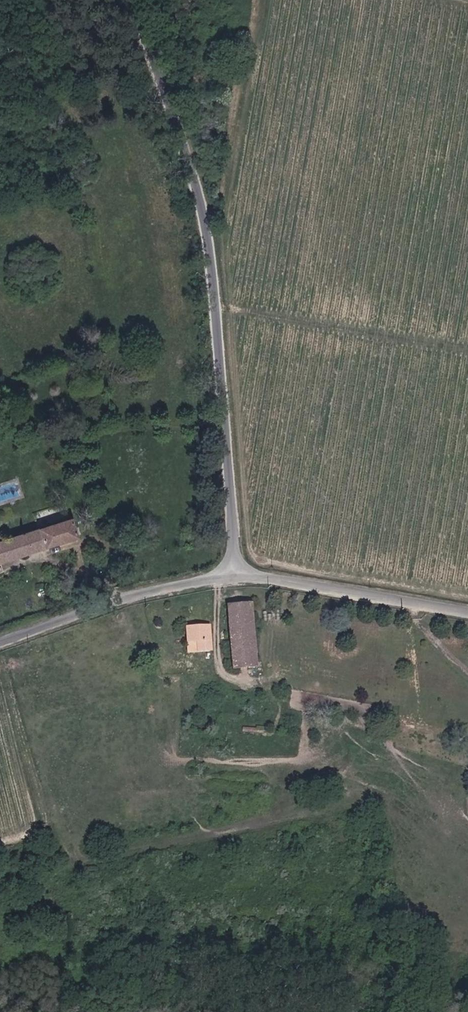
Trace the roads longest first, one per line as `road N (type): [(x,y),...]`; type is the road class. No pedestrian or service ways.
road 1 (residential): [(135,0),(208,225),(233,452),(237,574)]
road 2 (unclassified): [(0,640),(100,602),(237,574)]
road 3 (unclassified): [(237,574),(467,609)]

